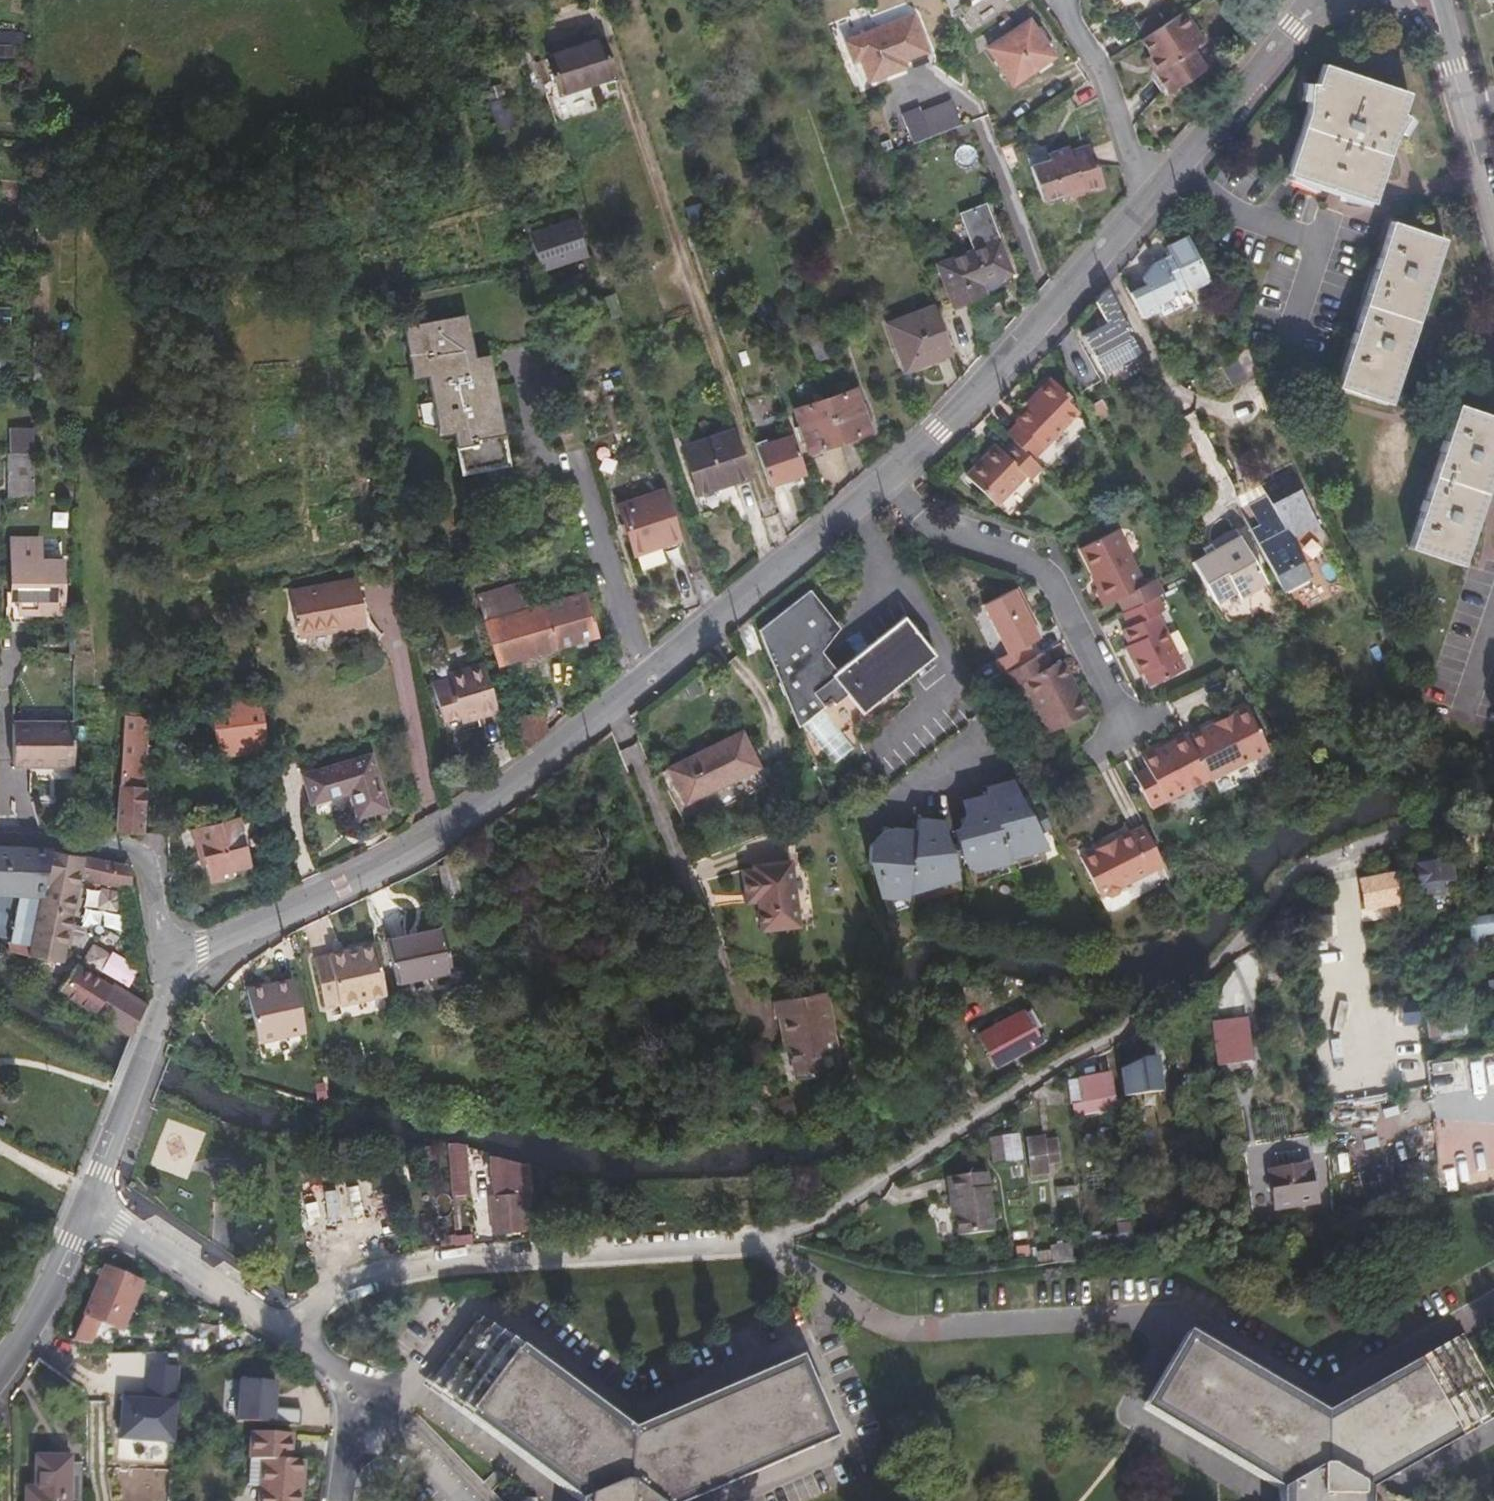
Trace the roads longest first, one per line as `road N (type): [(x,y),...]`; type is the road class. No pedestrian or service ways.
road 1 (tertiary): [(171,966),(408,856),(650,676),(887,482)]
road 2 (residential): [(283,1330),(347,1287),(414,1266),(762,1243)]
road 3 (tertiary): [(887,482),(1144,206)]
road 4 (residential): [(887,482),(942,525),(1055,563),(1133,727)]
road 5 (residential): [(171,966),(150,872),(134,853),(63,839),(0,838)]
road 6 (tertiary): [(90,1203),(171,966)]
road 7 (residential): [(90,1203),(224,1284),(283,1330)]
road 8 (tertiary): [(1144,206),(1295,31)]
road 9 (residential): [(1045,0),(1098,77),(1144,206)]
road 10 (residential): [(283,1330),(366,1401),(342,1500)]
road 11 (tertiary): [(0,1368),(52,1287),(90,1203)]
road 12 (residential): [(1461,101),(1493,220)]

